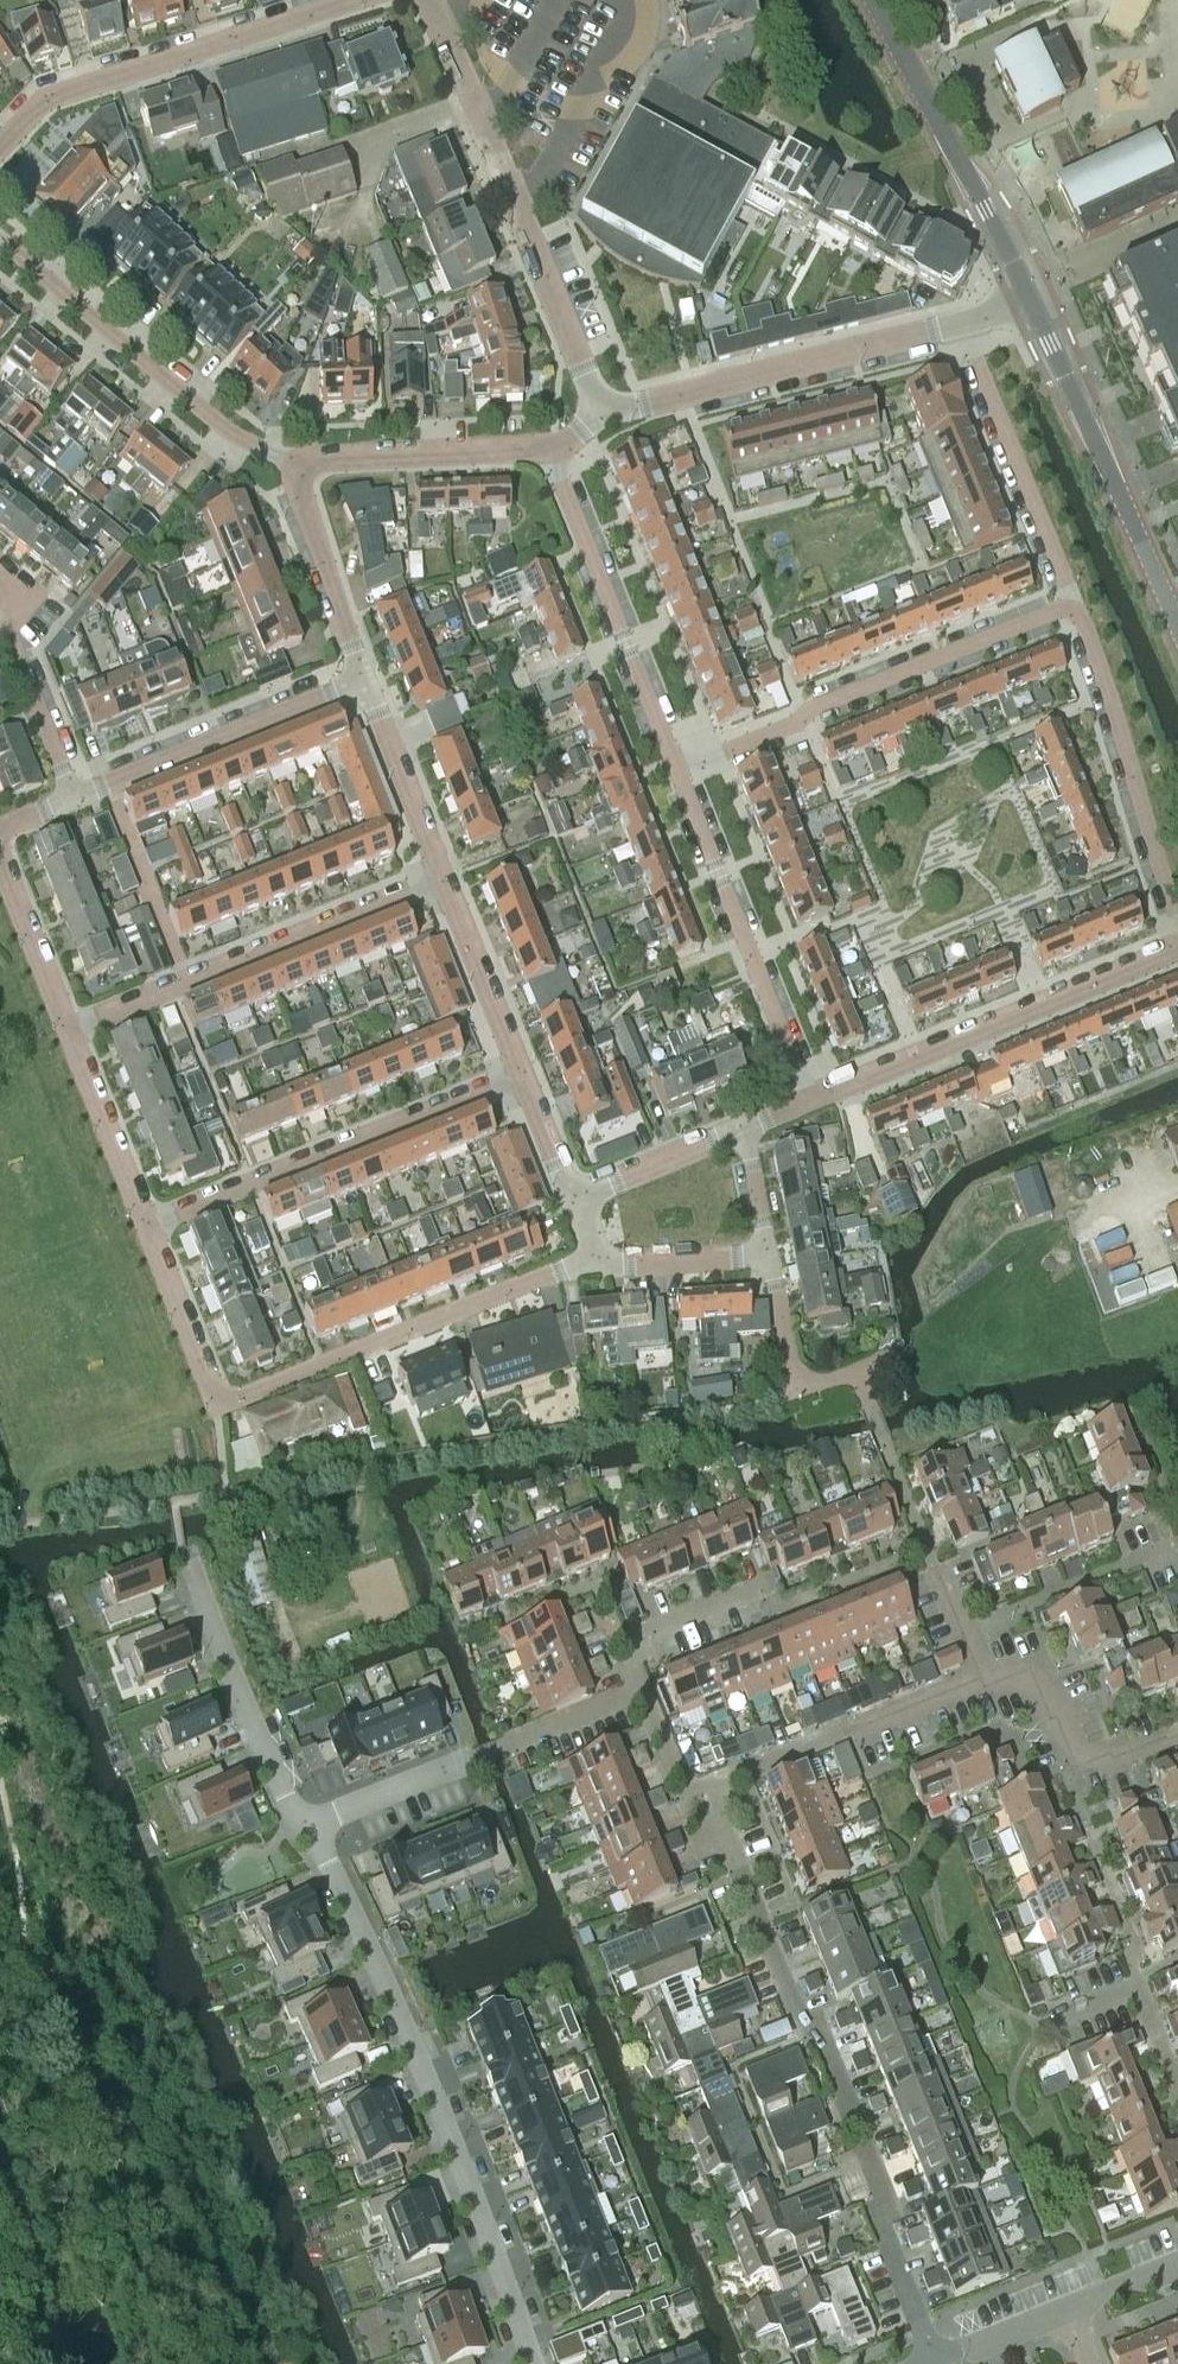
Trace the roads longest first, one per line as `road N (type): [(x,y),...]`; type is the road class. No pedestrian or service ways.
road 1 (residential): [(931,2361),(879,2230),(883,2184),(827,2044),(796,2012),(707,1791)]
road 2 (residential): [(311,1822),(445,2126),(531,2363)]
road 3 (track): [(224,1495),(796,1392)]
road 4 (residential): [(609,388),(580,357),(428,0)]
road 5 (residential): [(677,776),(1071,607)]
road 6 (residential): [(803,1103),(1177,949)]
road 7 (residential): [(219,1405),(594,1264)]
road 8 (residential): [(149,1218),(514,1071)]
road 9 (residential): [(69,1023),(431,870)]
road 10 (residential): [(0,157),(53,103),(349,0)]
road 11 (residential): [(291,461),(235,437),(0,241)]
road 12 (residential): [(959,323),(680,399),(643,401),(609,388)]
road 13 (tertiary): [(1177,627),(1028,301)]
road 14 (residential): [(545,450),(677,776)]
road 15 (residential): [(677,776),(803,1103)]
road 16 (residential): [(1071,607),(1110,698),(1177,928)]
road 17 (tertiary): [(1028,301),(876,0)]
road 18 (residential): [(73,795),(359,677)]
road 19 (residential): [(959,323),(1071,607)]
road 20 (residential): [(983,1688),(707,1791)]
road 21 (residential): [(184,1568),(285,1799),(311,1822)]
road 22 (residential): [(1177,1739),(1081,1773),(1035,1675),(983,1688)]
road 23 (residential): [(291,461),(545,450)]
road 24 (residential): [(956,1623),(1177,1533)]
road 25 (track): [(0,1529),(224,1495)]
road 26 (residential): [(359,677),(291,461)]
road 27 (residential): [(514,1071),(431,870)]
road 28 (residential): [(73,795),(0,593)]
road 29 (residential): [(149,1218),(69,1023)]
road 30 (residential): [(431,870),(359,677)]
road 31 (residential): [(1177,2078),(1144,1993),(1038,2036)]
road 32 (residential): [(219,1405),(149,1218)]
road 33 (residential): [(569,1199),(741,1128)]
road 34 (residential): [(69,1023),(0,855)]
road 35 (residential): [(626,1652),(594,1586),(500,1621)]
road 36 (residential): [(594,1264),(767,1254)]
road 37 (residential): [(311,1822),(471,1758)]
road 38 (residential): [(707,1791),(682,1788),(626,1652)]
road 39 (residential): [(626,1652),(769,1590)]
road 40 (residential): [(931,2361),(1071,2320)]
road 41 (residential): [(796,1392),(767,1254)]
road 42 (residential): [(569,1199),(514,1071)]
road 43 (residential): [(767,1254),(741,1128)]

